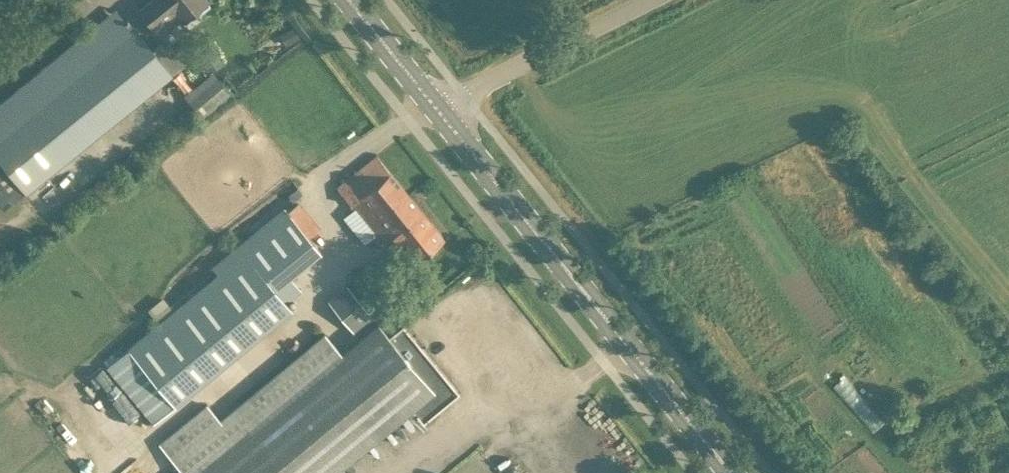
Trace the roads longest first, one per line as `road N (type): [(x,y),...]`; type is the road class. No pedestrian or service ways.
road 1 (secondary): [(732,472),(439,109)]
road 2 (unclassified): [(439,109),(647,0)]
road 3 (secondary): [(439,109),(351,0)]

